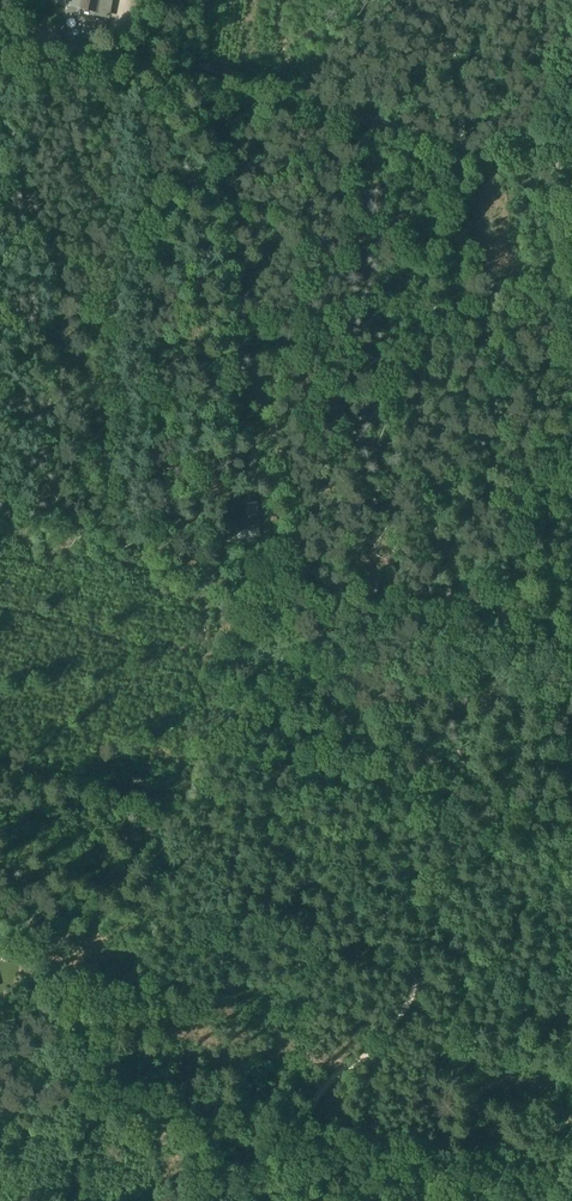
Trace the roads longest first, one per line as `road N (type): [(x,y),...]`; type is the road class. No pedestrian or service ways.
road 1 (track): [(62,1200),(81,1132),(101,1109),(527,1200)]

